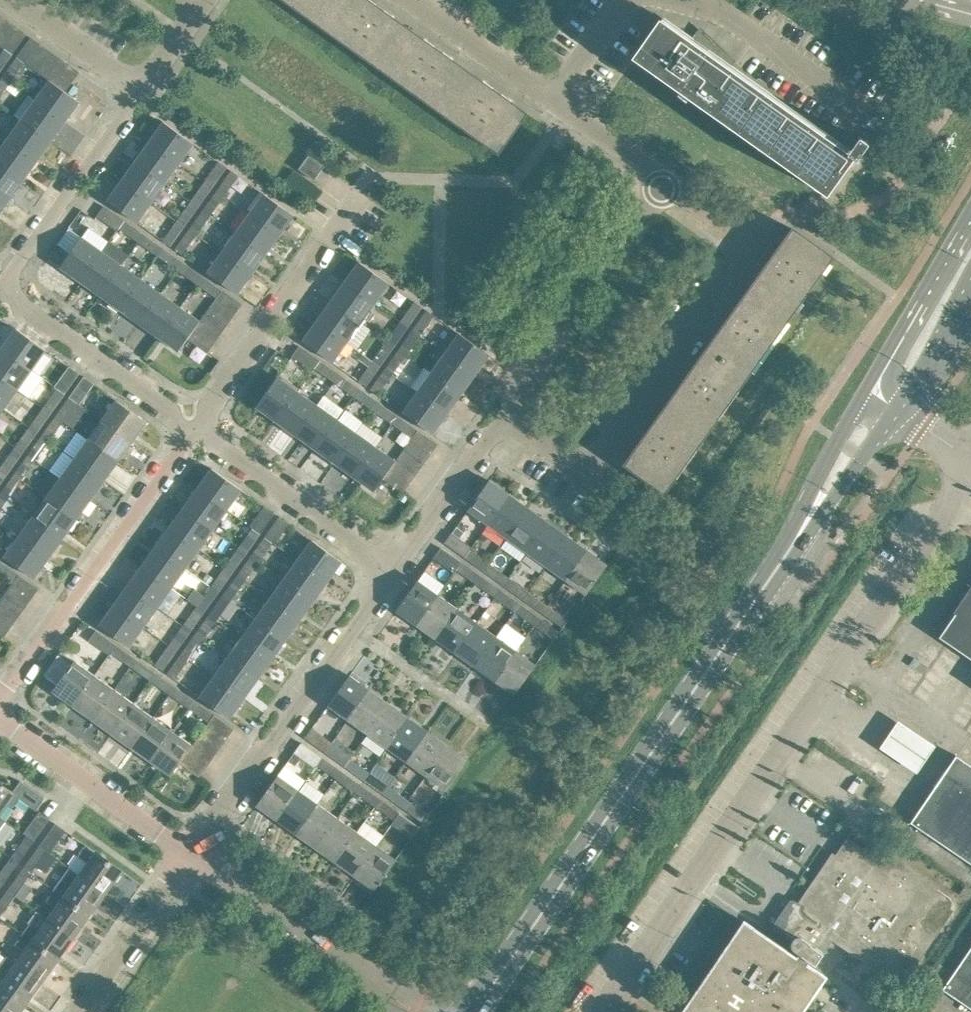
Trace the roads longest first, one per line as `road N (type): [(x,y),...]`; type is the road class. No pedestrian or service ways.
road 1 (unclassified): [(605,1011),(946,509),(968,456)]
road 2 (secondary): [(478,1011),(792,546)]
road 3 (residential): [(503,418),(586,470),(734,264),(745,241),(660,181)]
road 4 (residential): [(185,844),(395,556)]
road 5 (residential): [(199,417),(0,698)]
road 6 (residential): [(503,418),(660,181)]
road 7 (residential): [(199,417),(359,186)]
road 8 (residential): [(395,556),(199,417)]
road 9 (residential): [(199,417),(6,277)]
road 10 (residential): [(6,277),(138,91)]
road 11 (residential): [(185,844),(0,718)]
road 12 (residential): [(690,0),(723,10),(876,120)]
road 13 (residential): [(356,965),(185,844)]
road 14 (residential): [(65,1011),(185,844)]
road 15 (secondary): [(970,219),(870,397)]
road 16 (residential): [(395,556),(503,418)]
road 17 (residential): [(551,100),(412,0)]
road 18 (secondary): [(792,546),(898,415)]
road 19 (secondary): [(870,397),(792,546)]
road 20 (residential): [(138,91),(26,0)]
road 21 (residential): [(660,181),(551,100)]
road 22 (secondary): [(898,415),(970,310)]
road 23 (residential): [(551,100),(625,0)]

